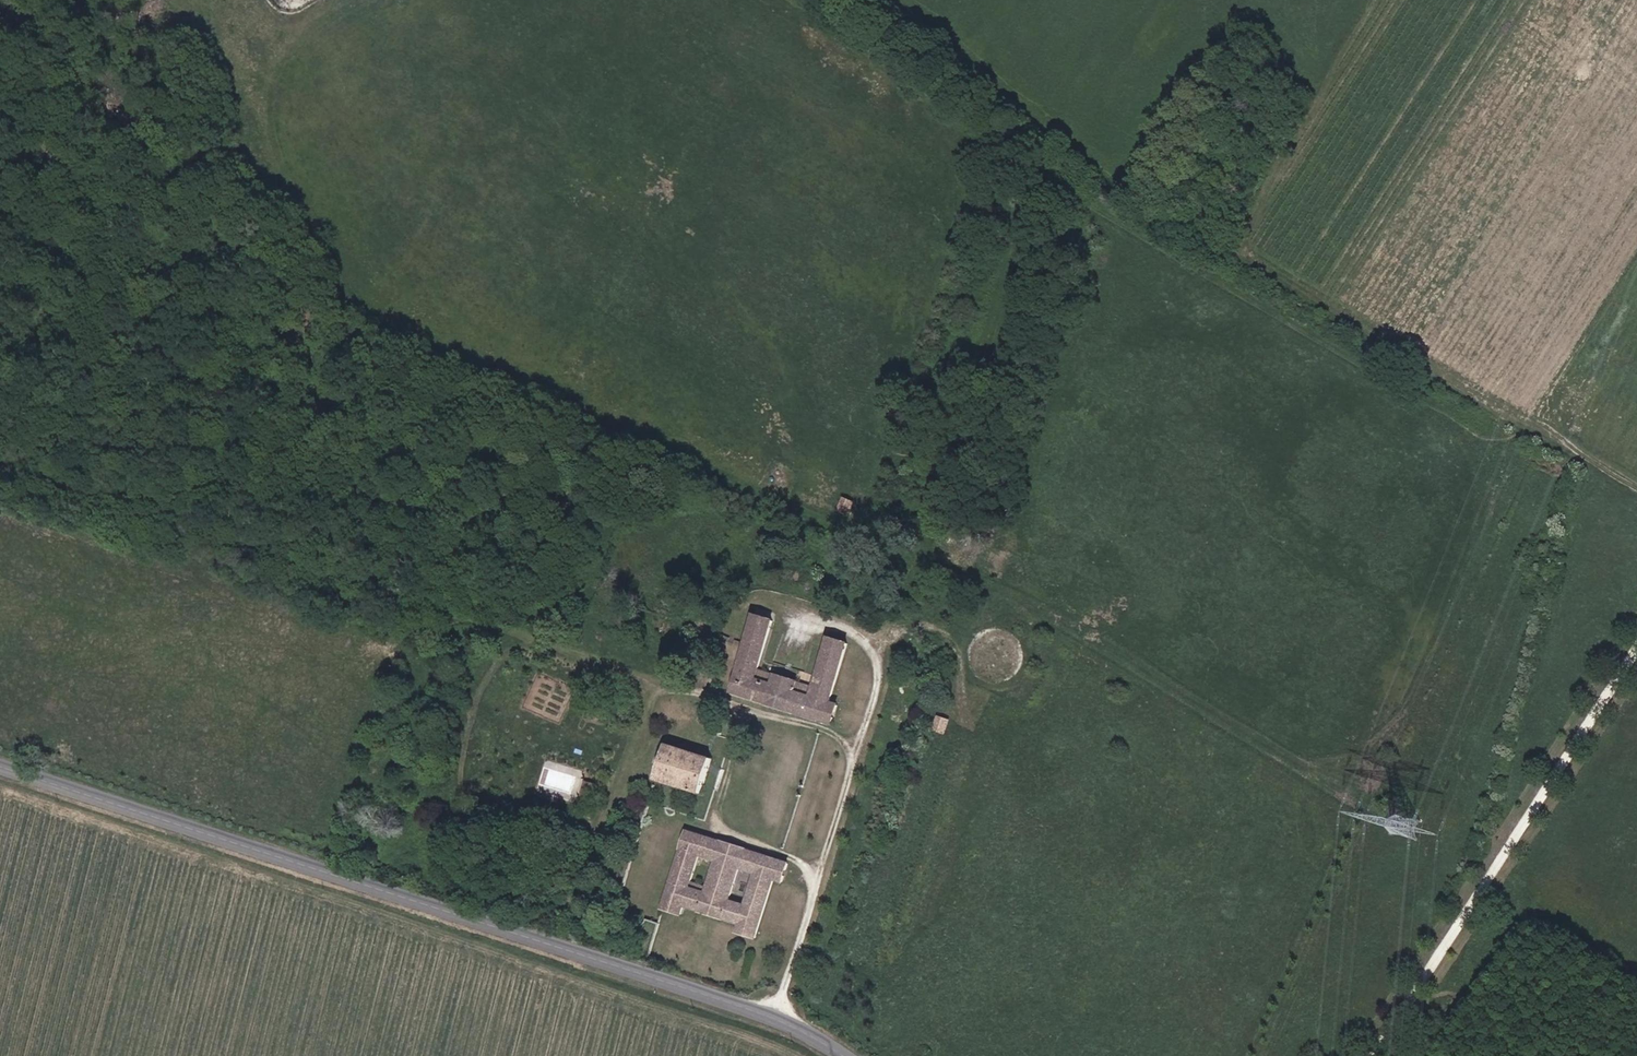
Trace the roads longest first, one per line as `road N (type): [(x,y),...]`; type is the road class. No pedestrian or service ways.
road 1 (secondary): [(845,1055),(775,1018),(0,766)]

